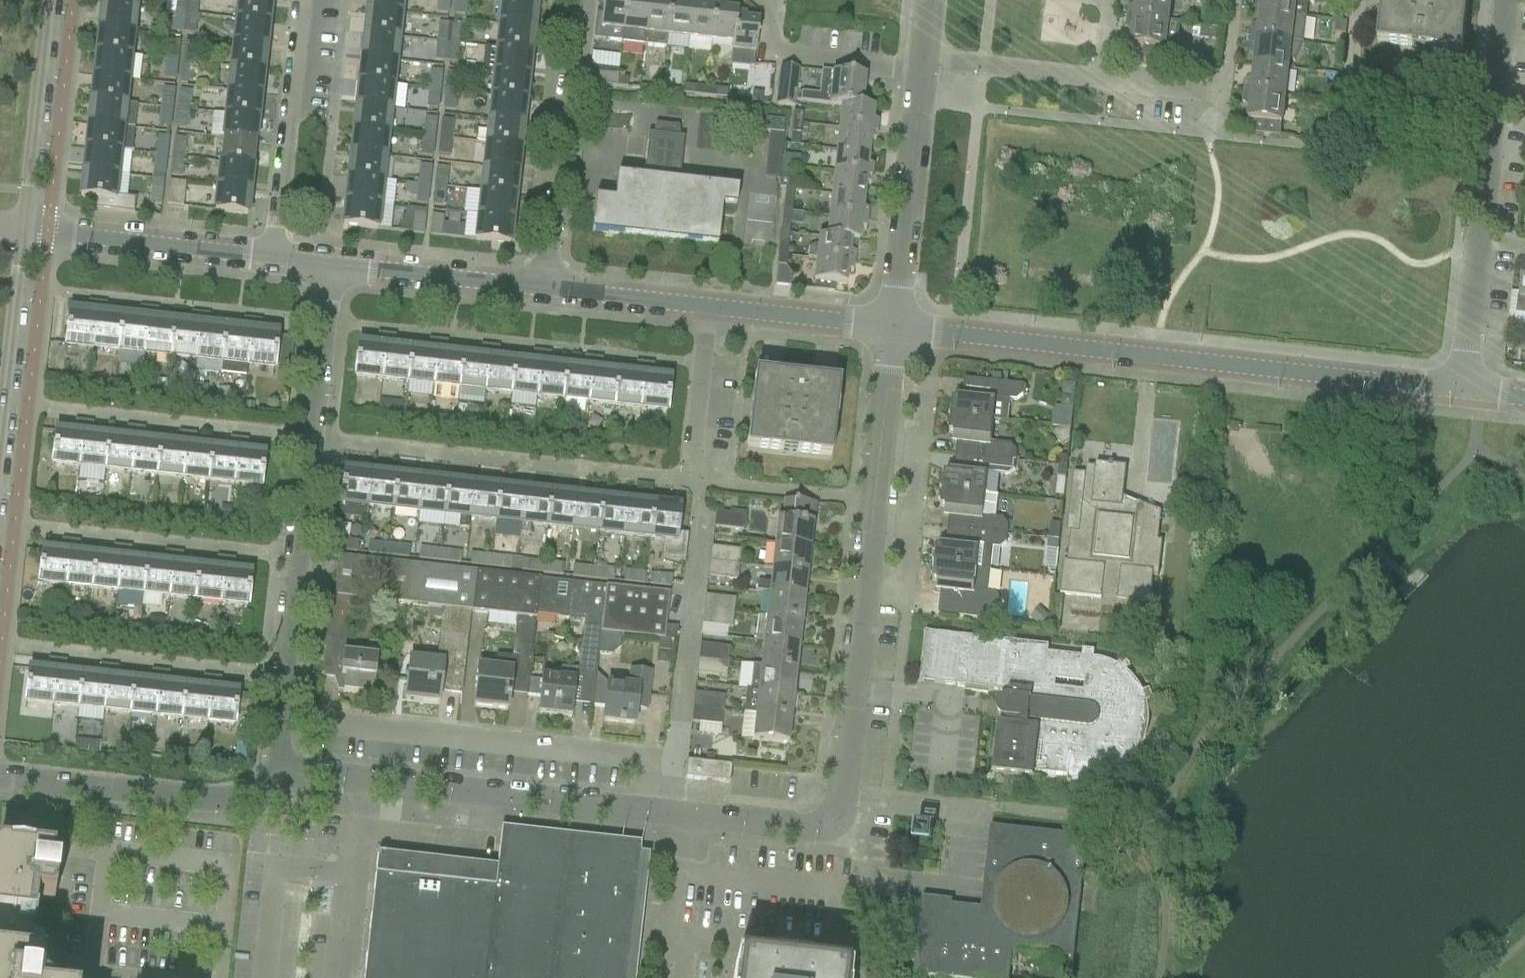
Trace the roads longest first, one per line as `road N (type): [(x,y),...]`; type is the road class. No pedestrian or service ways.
road 1 (residential): [(282,774),(828,824),(843,792),(896,335)]
road 2 (residential): [(1463,392),(896,335)]
road 3 (residential): [(282,774),(337,266)]
road 4 (residential): [(1463,392),(1506,0)]
road 5 (residential): [(1227,89),(923,56)]
road 6 (residential): [(0,776),(223,807),(282,774)]
road 7 (unclassified): [(574,0),(539,288)]
road 8 (residential): [(896,335),(921,75)]
road 9 (unclassified): [(272,257),(300,0)]
road 10 (unclassified): [(272,257),(20,228)]
road 11 (tertiary): [(20,228),(46,0)]
road 12 (residential): [(921,75),(770,55),(772,11),(764,0)]
road 13 (unclassified): [(539,288),(337,266)]
road 14 (tertiary): [(0,415),(20,228)]
road 15 (residential): [(896,335),(710,315)]
road 16 (residential): [(692,489),(710,315)]
road 17 (residential): [(710,315),(539,288)]

